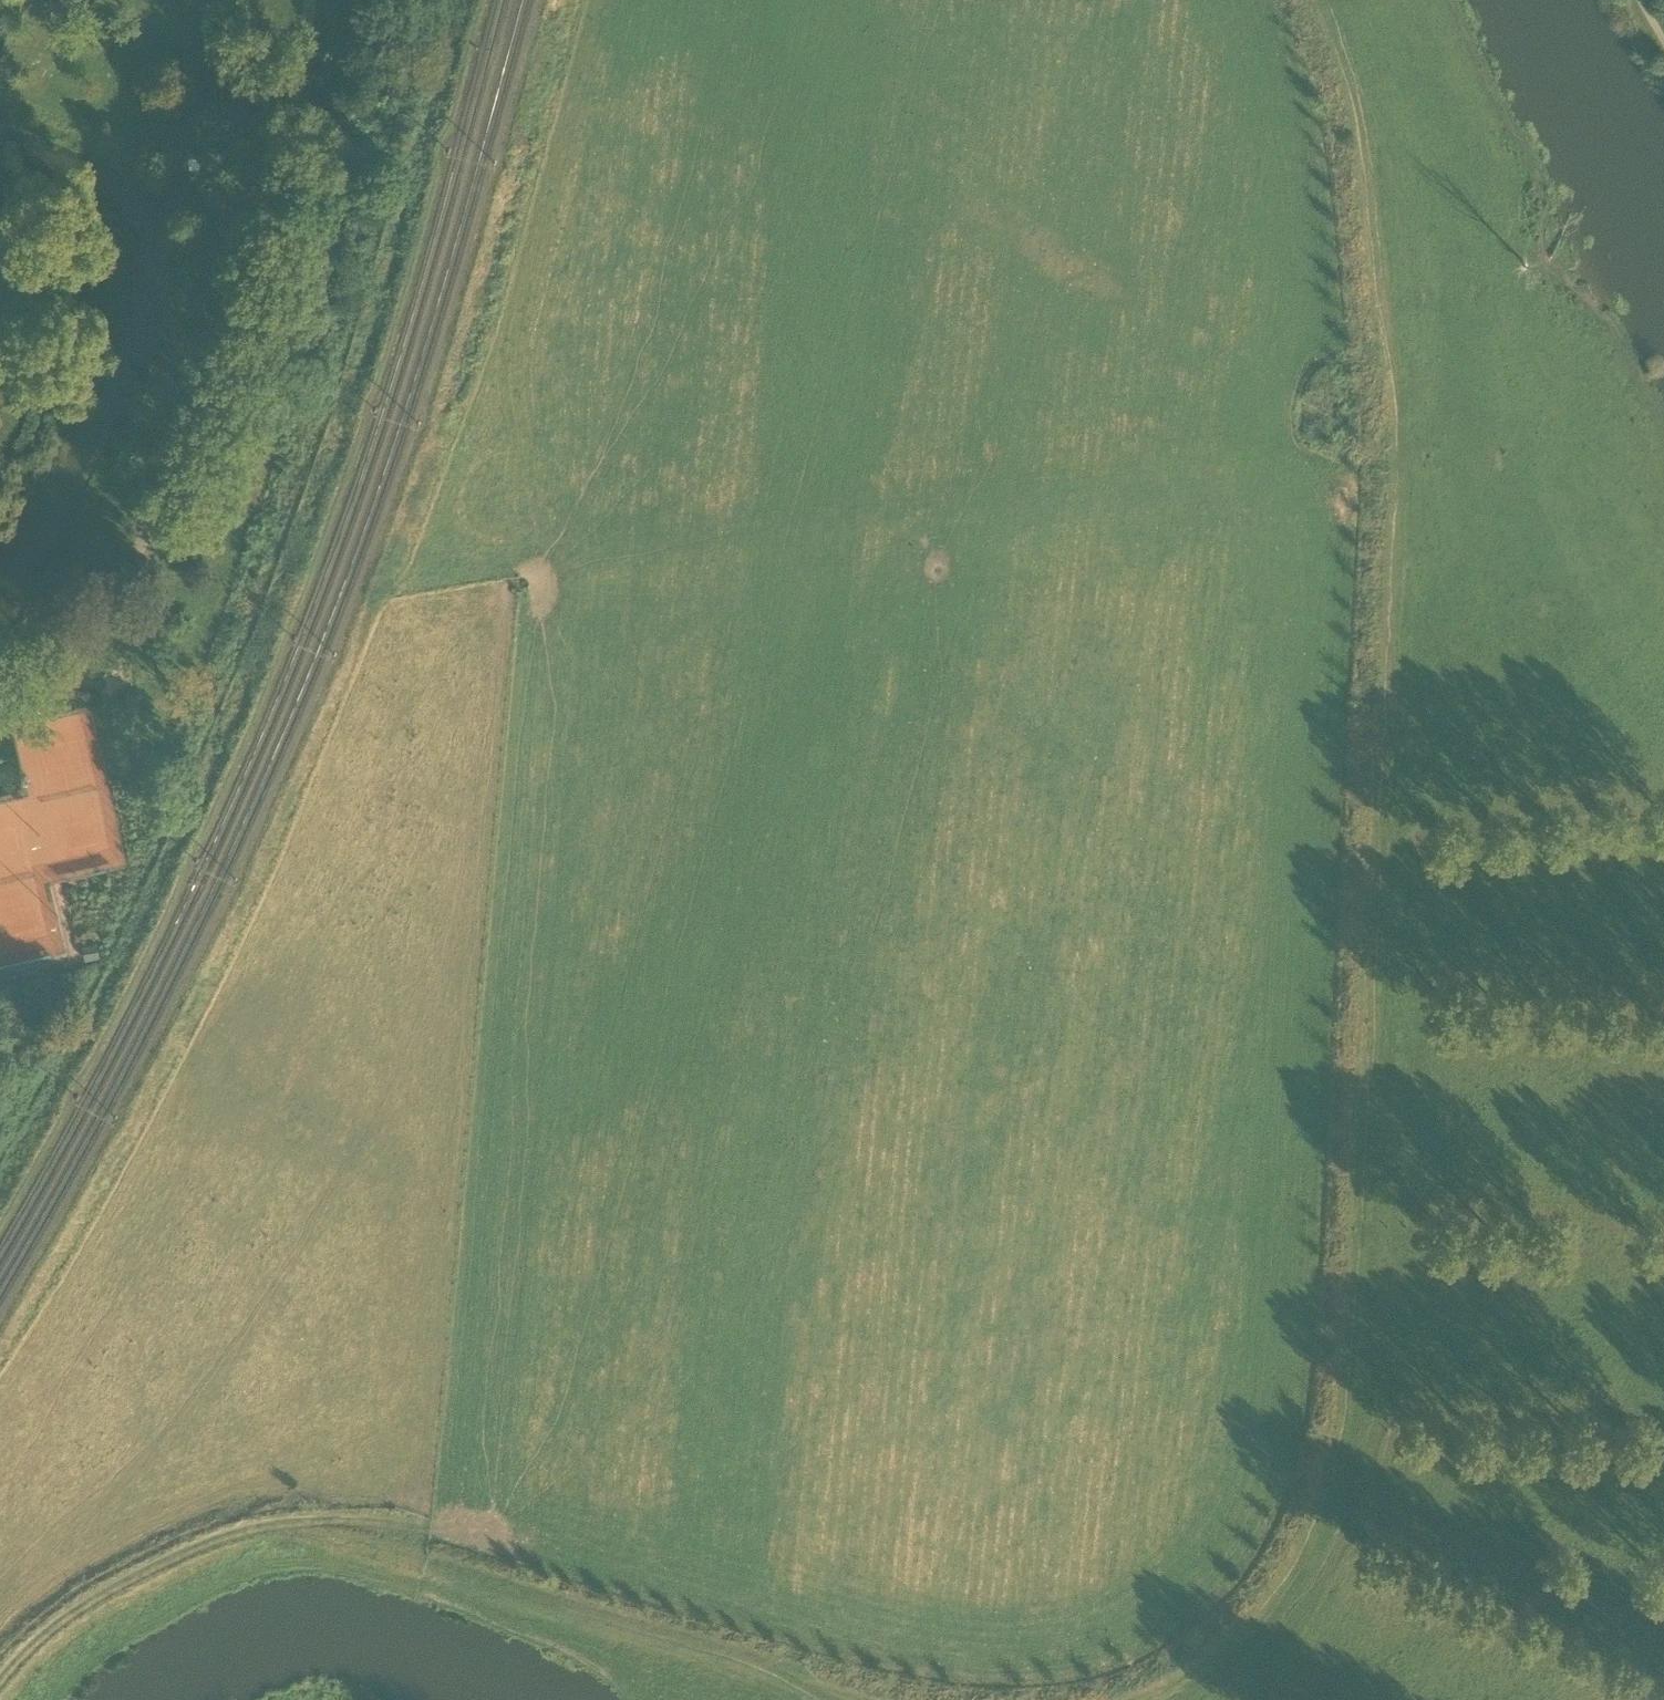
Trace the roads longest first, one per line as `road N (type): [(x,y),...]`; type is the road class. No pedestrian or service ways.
road 1 (track): [(457,1534),(315,1524),(201,1550),(37,1641),(0,1681)]

